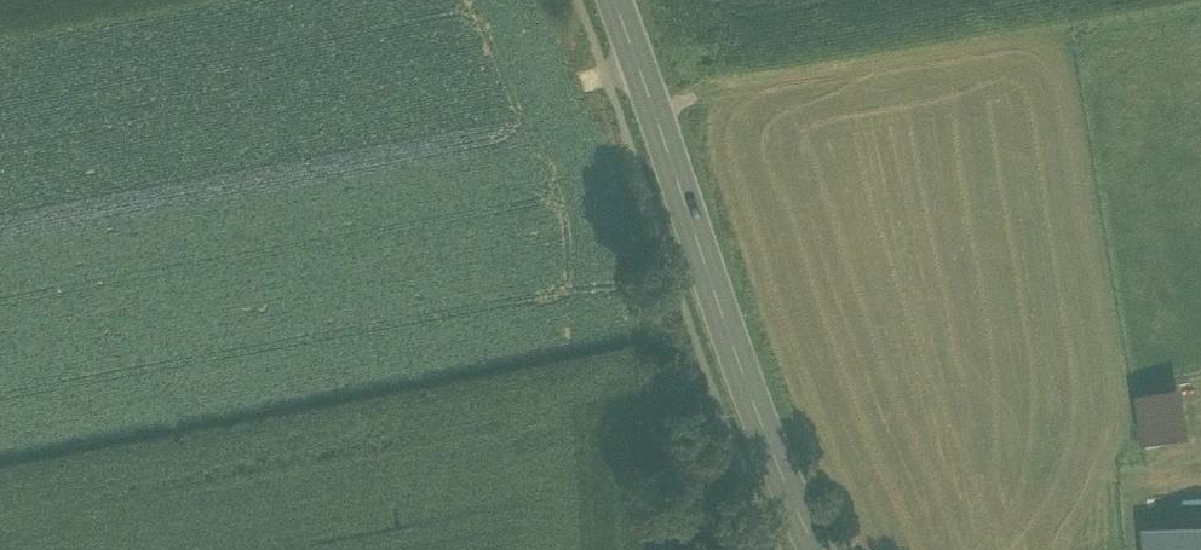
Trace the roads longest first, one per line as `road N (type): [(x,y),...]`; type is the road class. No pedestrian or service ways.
road 1 (secondary): [(815,549),(614,0)]

